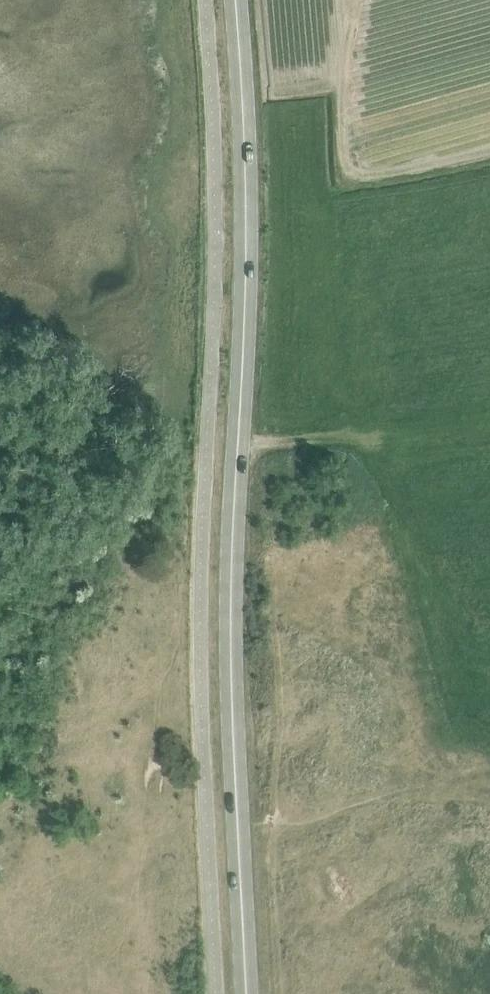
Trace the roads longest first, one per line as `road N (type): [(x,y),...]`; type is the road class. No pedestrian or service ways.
road 1 (secondary): [(248,993),(232,633),(246,258),(236,0)]
road 2 (track): [(489,741),(461,713),(410,473),(389,441),(489,423)]
road 3 (track): [(207,435),(366,445)]

